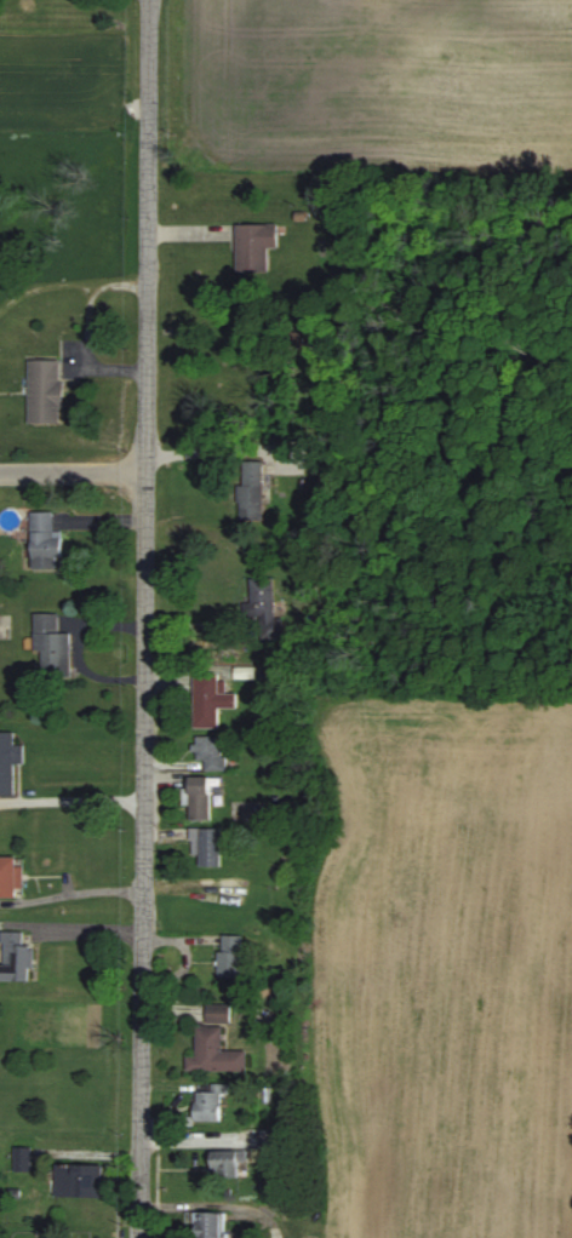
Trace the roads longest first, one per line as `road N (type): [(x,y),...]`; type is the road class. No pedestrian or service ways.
road 1 (residential): [(145,0),(143,918)]
road 2 (residential): [(139,1237),(143,918)]
road 3 (residential): [(143,472),(0,472)]

